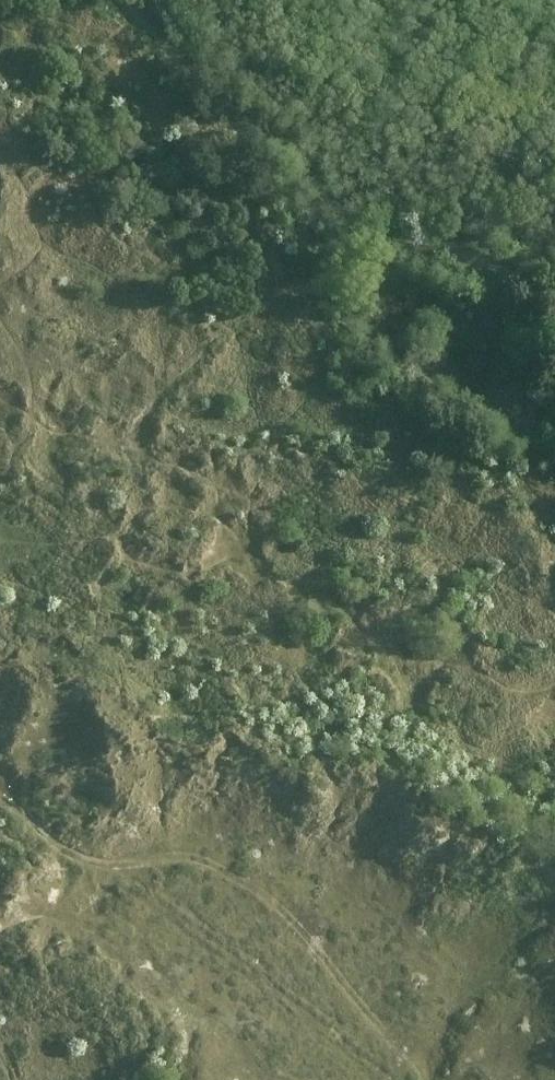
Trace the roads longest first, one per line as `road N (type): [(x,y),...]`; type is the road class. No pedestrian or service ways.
road 1 (track): [(0,810),(54,859),(106,877),(164,862),(219,881),(282,926),(412,1079)]

